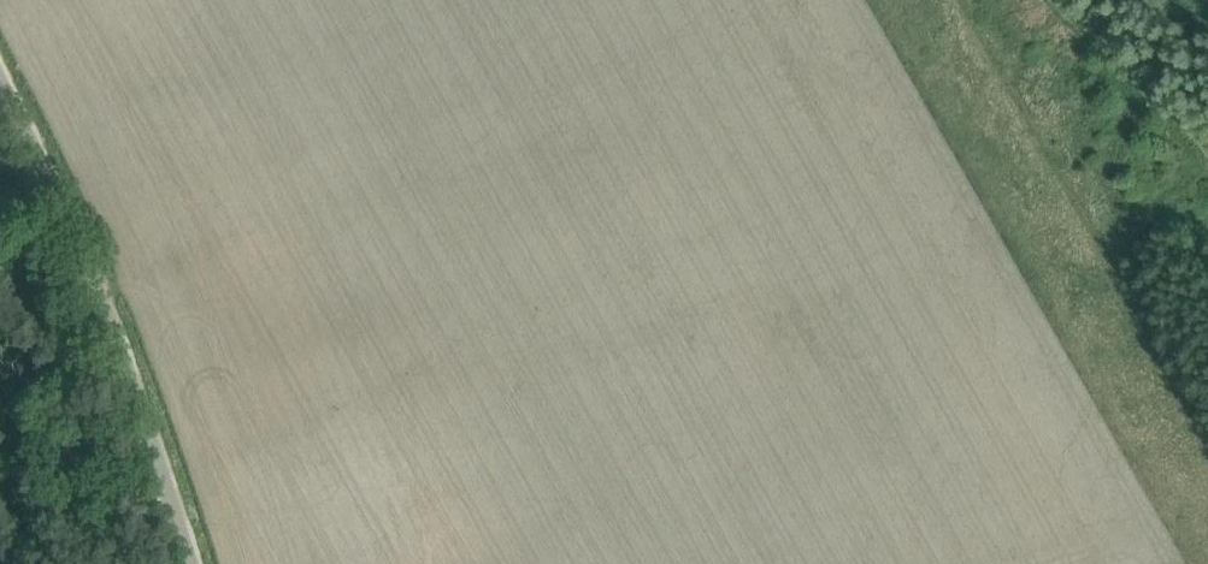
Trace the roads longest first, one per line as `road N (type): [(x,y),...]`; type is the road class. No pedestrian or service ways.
road 1 (unclassified): [(191,563),(108,318),(0,82)]

